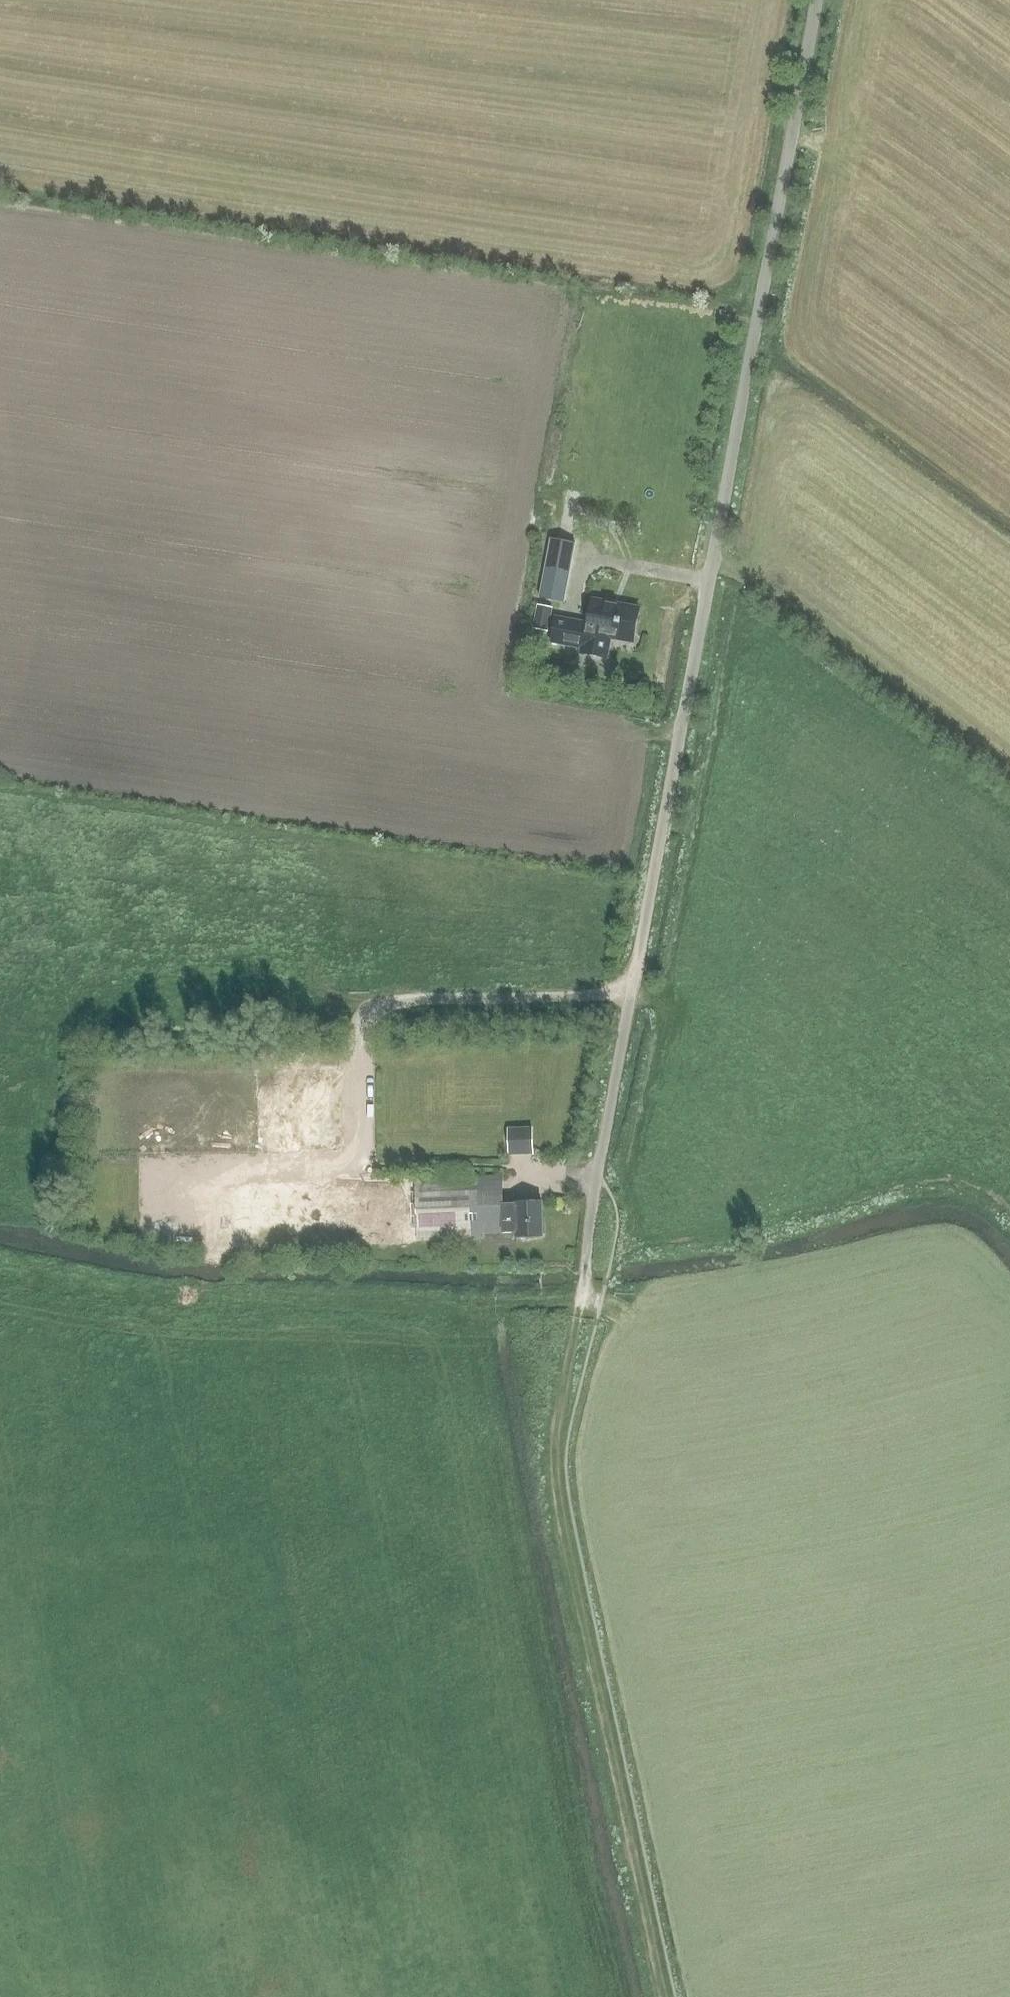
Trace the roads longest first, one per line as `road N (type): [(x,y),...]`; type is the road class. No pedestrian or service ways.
road 1 (unclassified): [(599,1169),(816,0)]
road 2 (track): [(650,1996),(549,1470),(586,1263)]

